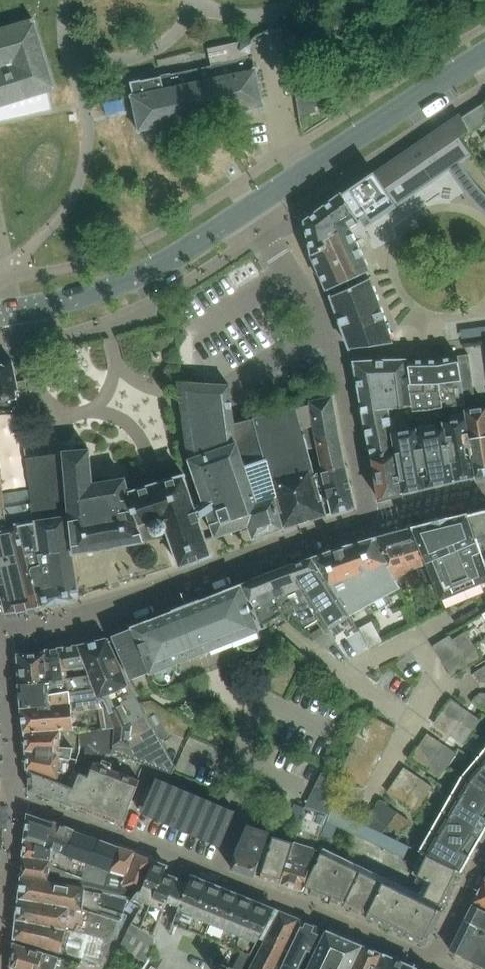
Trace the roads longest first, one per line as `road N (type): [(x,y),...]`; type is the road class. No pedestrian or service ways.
road 1 (residential): [(431,961),(14,796)]
road 2 (residential): [(0,627),(99,610),(370,515)]
road 3 (residential): [(370,515),(332,343),(249,208)]
road 4 (secondary): [(249,208),(484,53)]
road 5 (secondary): [(0,312),(120,283),(249,208)]
road 6 (residential): [(484,853),(431,961)]

